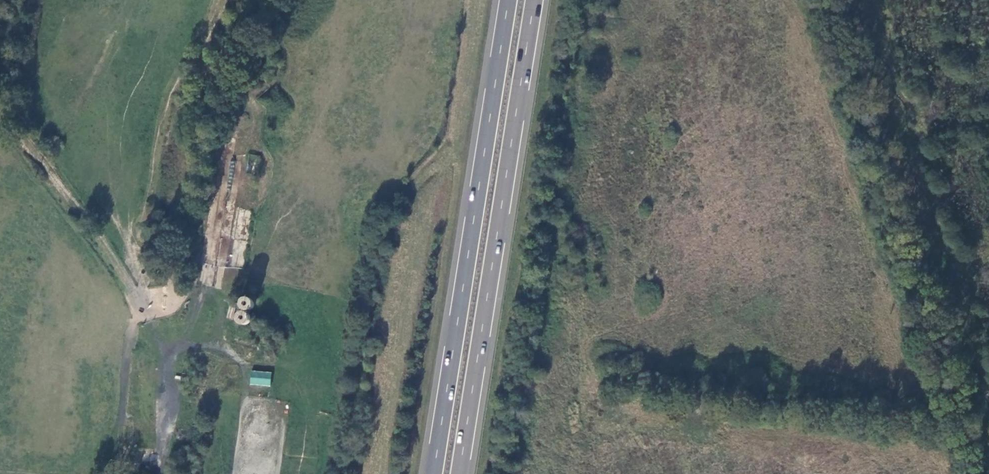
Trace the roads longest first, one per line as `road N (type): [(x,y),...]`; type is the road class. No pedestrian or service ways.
road 1 (trunk): [(509,0),(434,473)]
road 2 (trunk): [(459,473),(534,0)]

